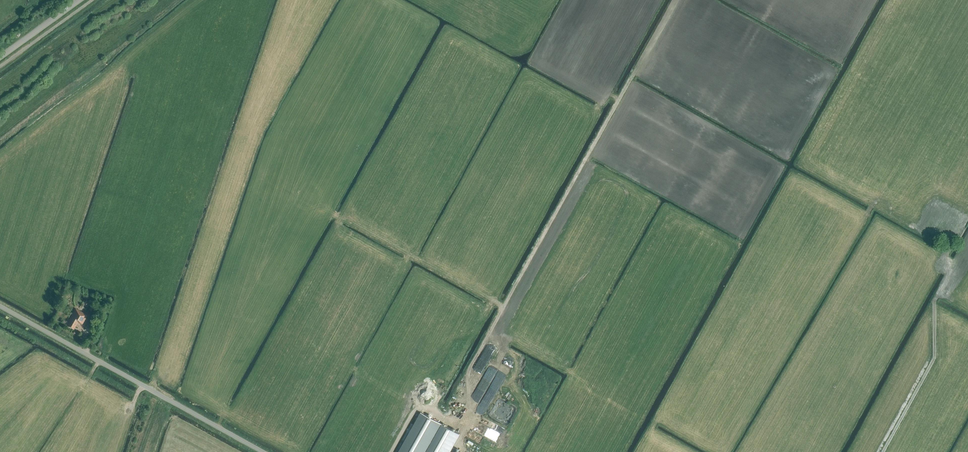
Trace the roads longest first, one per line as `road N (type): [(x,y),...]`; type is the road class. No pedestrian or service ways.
road 1 (unclassified): [(261,451),(0,306)]

